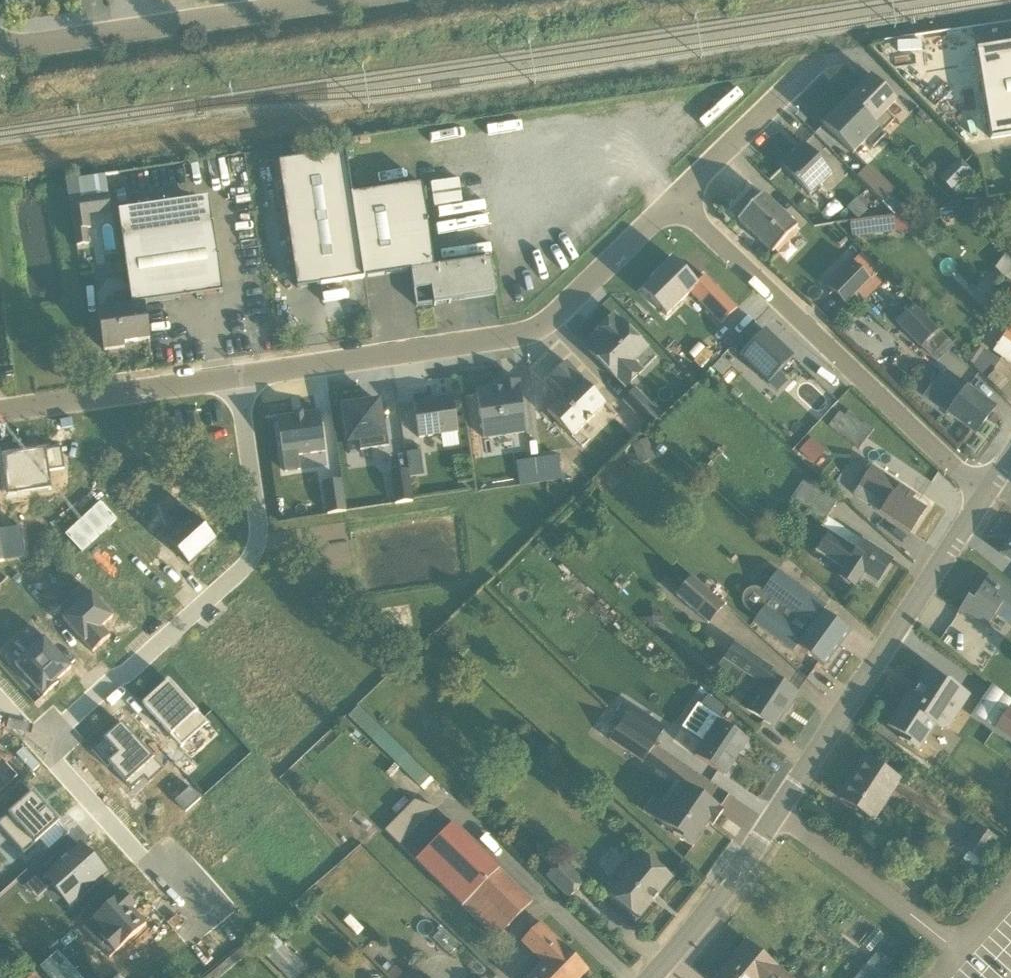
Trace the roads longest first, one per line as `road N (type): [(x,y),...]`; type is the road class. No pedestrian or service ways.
road 1 (track): [(0,157),(818,55)]
road 2 (residential): [(985,492),(750,855),(652,977)]
road 3 (residential): [(236,378),(536,329),(675,202)]
road 4 (residential): [(236,378),(258,532),(253,552),(40,746)]
road 5 (residential): [(675,202),(985,492)]
road 6 (unclassified): [(0,49),(334,0)]
road 7 (residential): [(0,413),(236,378)]
road 8 (residential): [(40,746),(186,897)]
road 9 (residential): [(675,202),(818,55)]

